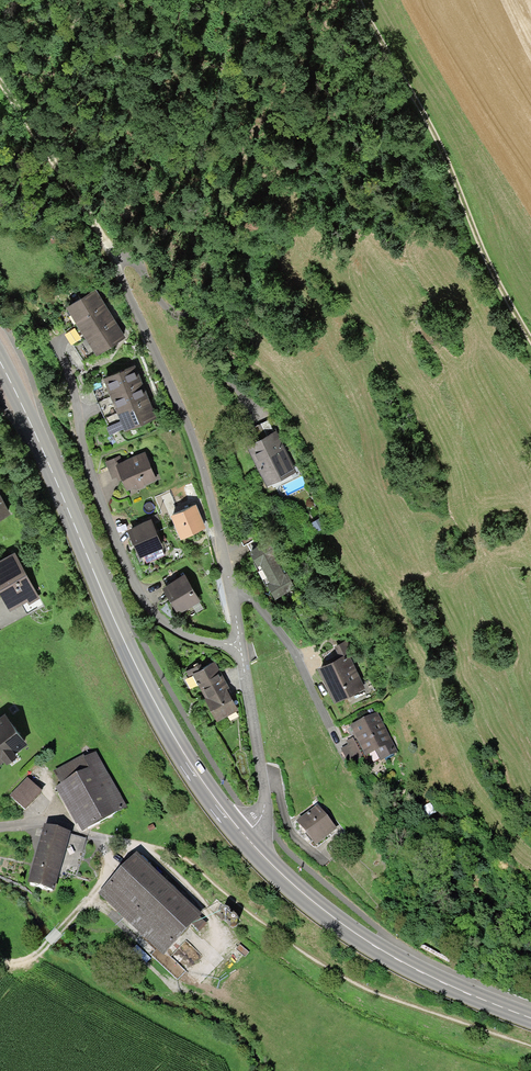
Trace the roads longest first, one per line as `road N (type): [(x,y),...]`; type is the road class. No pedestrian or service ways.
road 1 (primary): [(0,362),(153,701),(243,837)]
road 2 (track): [(358,0),(427,124),(472,235),(530,345)]
road 3 (residential): [(61,350),(100,505),(149,611),(178,632),(240,643)]
road 4 (residential): [(232,596),(192,440),(110,259)]
road 5 (primary): [(243,837),(350,932),(418,971),(530,1018)]
road 6 (track): [(0,88),(110,259)]
road 7 (residential): [(243,837),(262,817),(263,798),(240,643)]
road 8 (residential): [(332,733),(265,615),(249,597),(232,596)]

